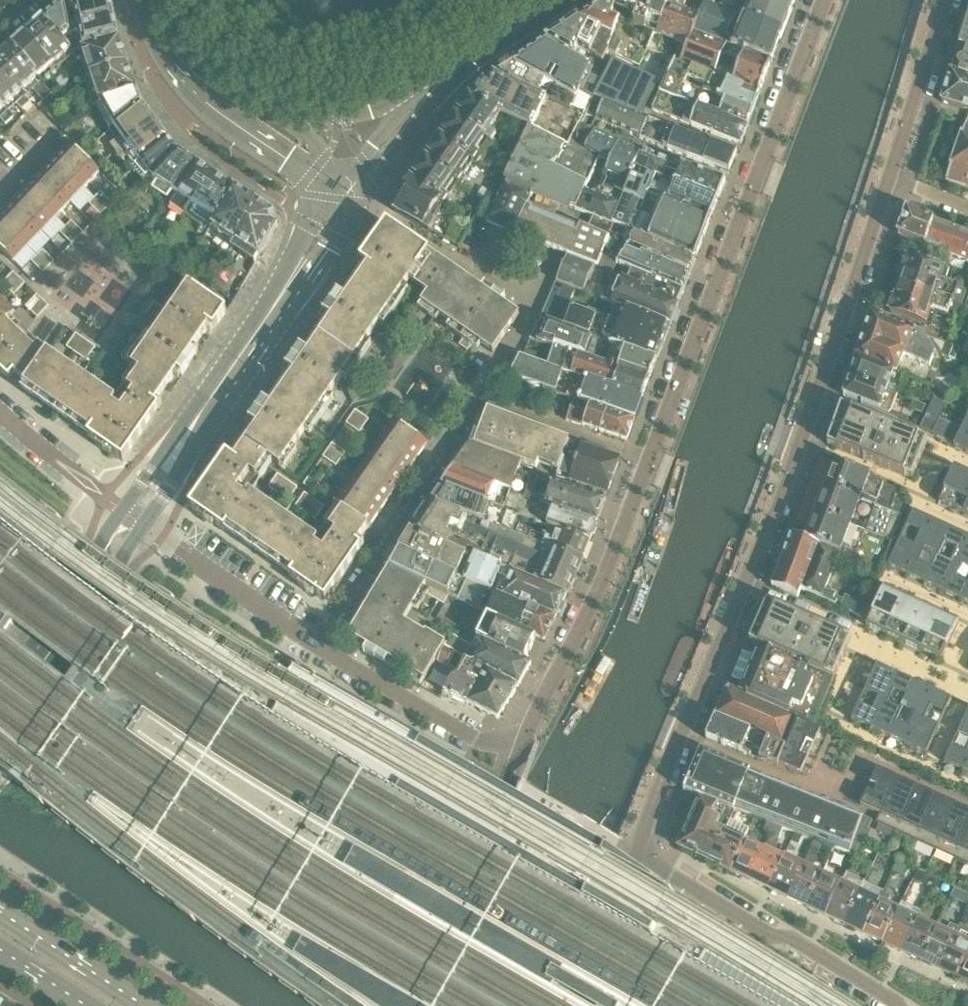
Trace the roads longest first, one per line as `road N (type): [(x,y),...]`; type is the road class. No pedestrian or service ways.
road 1 (residential): [(891,176),(747,582),(682,736)]
road 2 (residential): [(645,460),(563,662),(507,753),(322,645)]
road 3 (residential): [(822,0),(645,460)]
road 4 (unclassified): [(635,851),(900,1005)]
road 5 (unclassified): [(322,645),(476,398)]
road 6 (tertiary): [(138,0),(164,60),(191,94),(236,129),(339,182)]
road 7 (residential): [(322,645),(144,525)]
road 8 (residential): [(856,805),(682,736)]
road 9 (residential): [(946,0),(891,176)]
road 10 (unclassified): [(645,460),(476,398)]
road 11 (tertiary): [(290,114),(202,62),(160,0)]
road 12 (secondary): [(145,1005),(0,913)]
road 13 (residential): [(856,805),(875,761),(967,802)]
road 14 (tertiary): [(339,182),(274,305)]
road 15 (tertiary): [(418,88),(353,115),(290,114)]
road 16 (tertiary): [(376,176),(454,69)]
road 17 (residential): [(103,496),(0,413)]
road 18 (tertiary): [(144,525),(204,412)]
road 19 (tertiary): [(204,412),(274,305)]
road 20 (tertiary): [(204,412),(123,510)]
road 21 (residential): [(682,736),(635,851)]
road 22 (tertiary): [(454,69),(557,0)]
road 23 (tertiary): [(418,88),(339,182)]
road 24 (tertiary): [(0,701),(69,602)]

